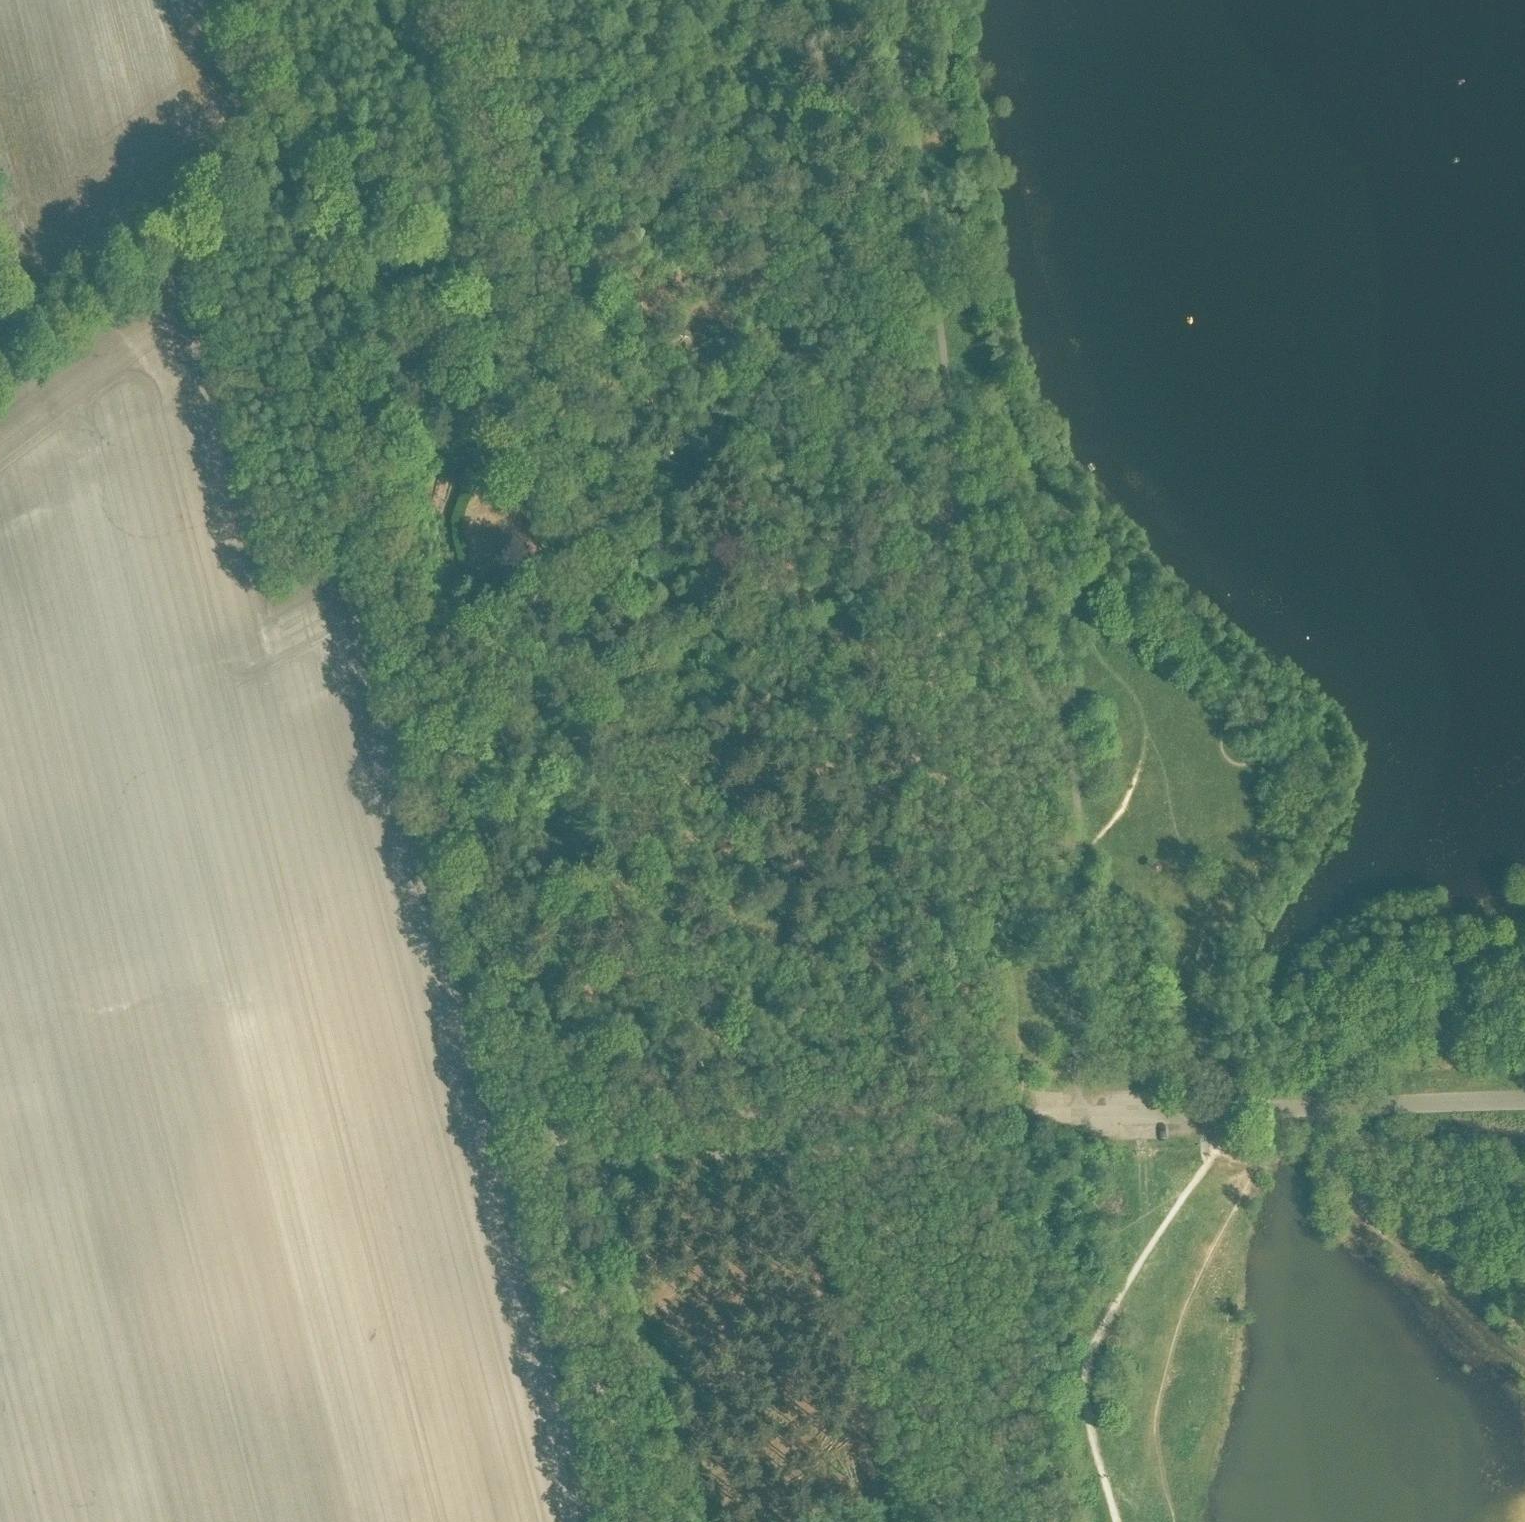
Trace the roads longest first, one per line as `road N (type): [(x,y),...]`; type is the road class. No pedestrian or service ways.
road 1 (track): [(1032,1120),(848,1109),(550,1134),(540,1175),(546,1226),(614,1430),(634,1521)]
road 2 (unclassified): [(1032,1120),(1524,1102)]

